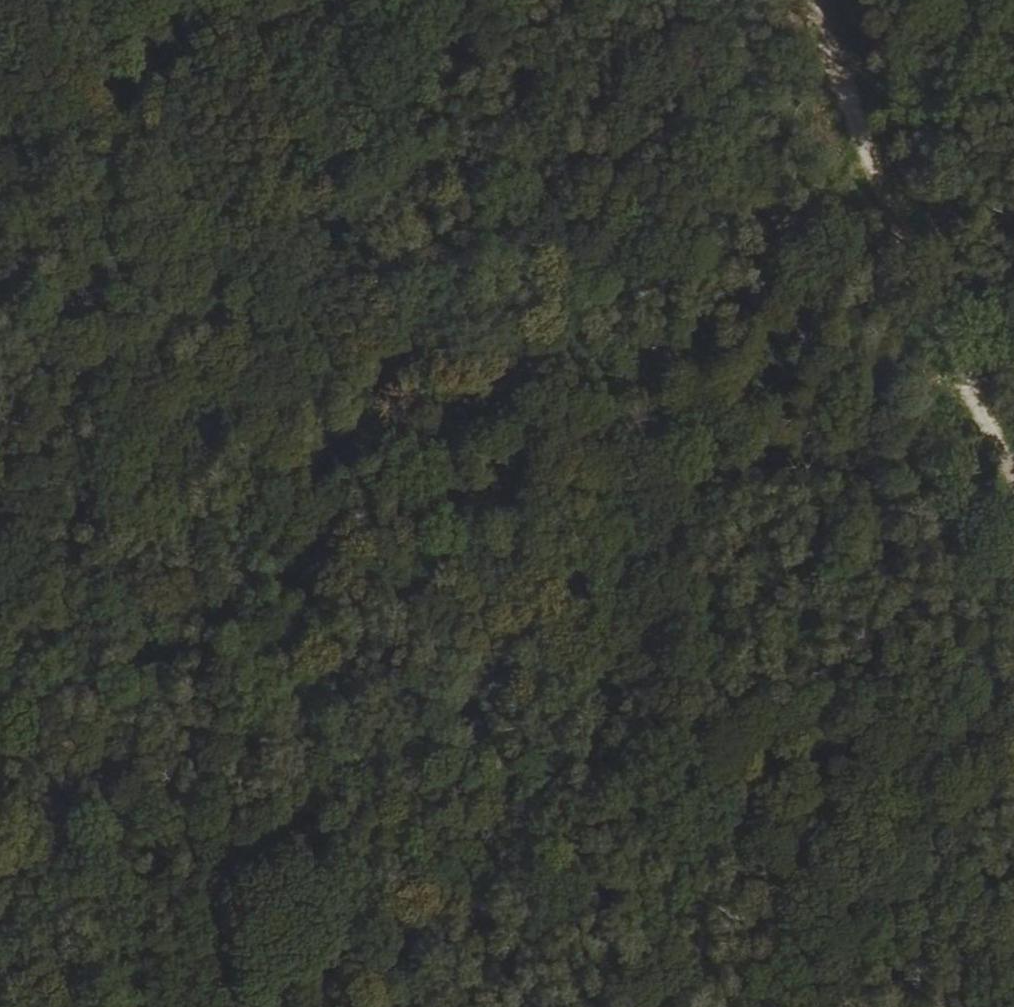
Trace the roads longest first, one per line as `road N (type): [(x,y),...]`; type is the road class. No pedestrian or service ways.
road 1 (track): [(810,0),(1013,463)]
road 2 (track): [(0,129),(311,0)]

